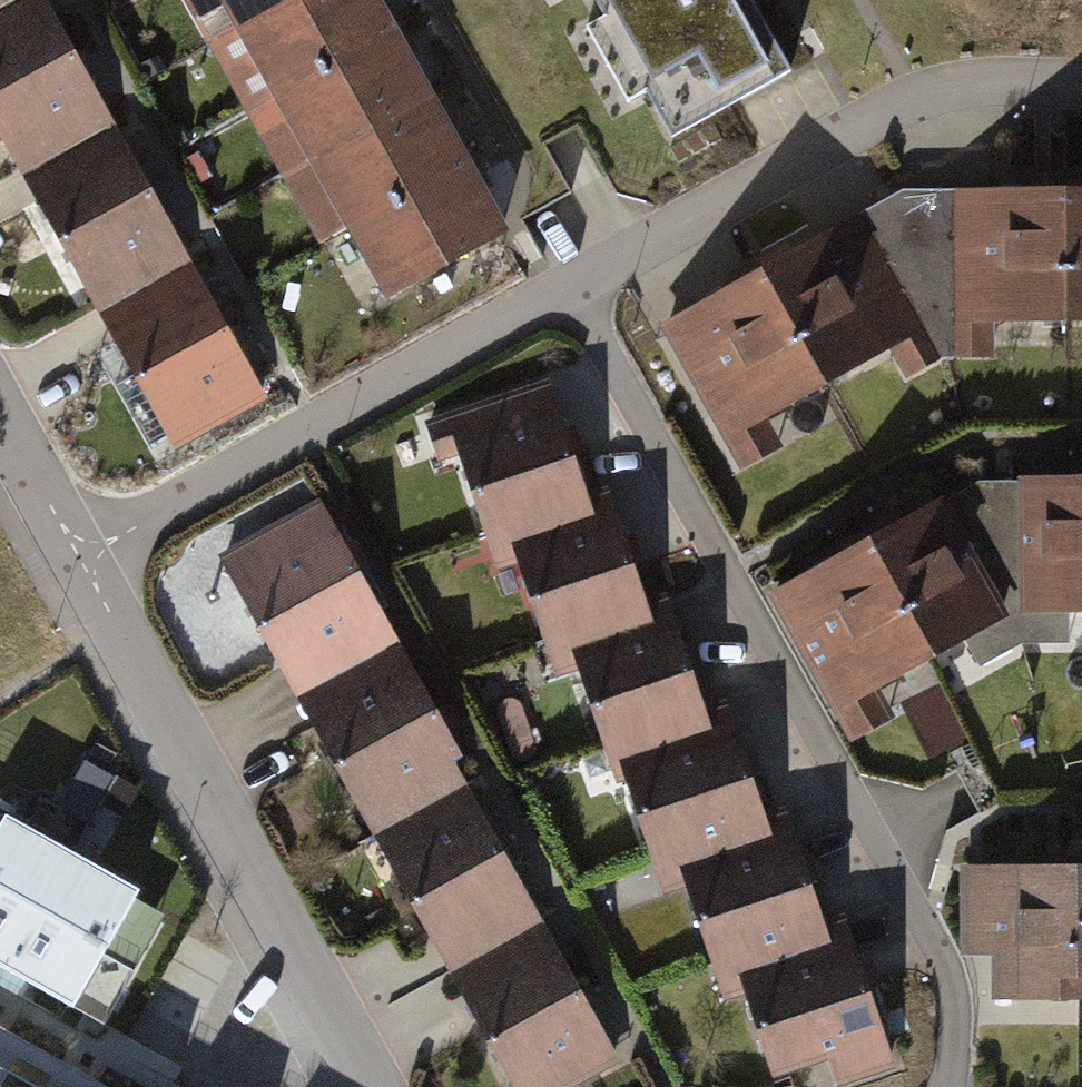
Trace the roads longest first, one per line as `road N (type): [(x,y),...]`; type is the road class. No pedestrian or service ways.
road 1 (residential): [(573,284),(868,805),(951,1003),(958,1086)]
road 2 (residential): [(366,1086),(80,558)]
road 3 (residential): [(80,558),(573,284)]
road 4 (residential): [(573,284),(906,94),(1081,73)]
road 5 (residential): [(80,558),(0,417)]

